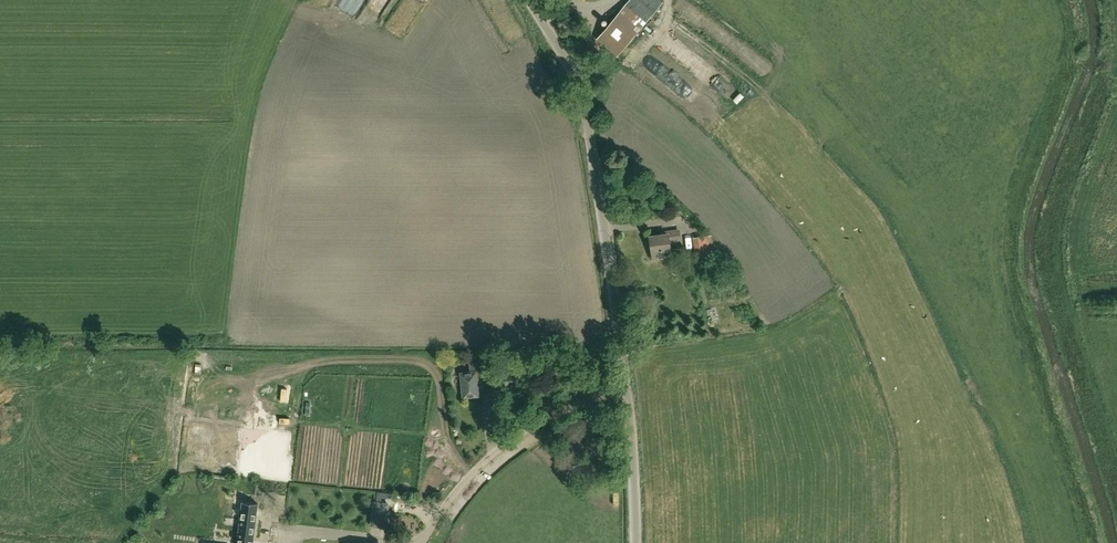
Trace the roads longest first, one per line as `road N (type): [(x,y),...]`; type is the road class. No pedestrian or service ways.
road 1 (unclassified): [(627,389),(584,102),(529,0)]
road 2 (residential): [(420,542),(456,492),(502,447),(564,411),(627,389)]
road 3 (unclassified): [(636,542),(627,389)]

